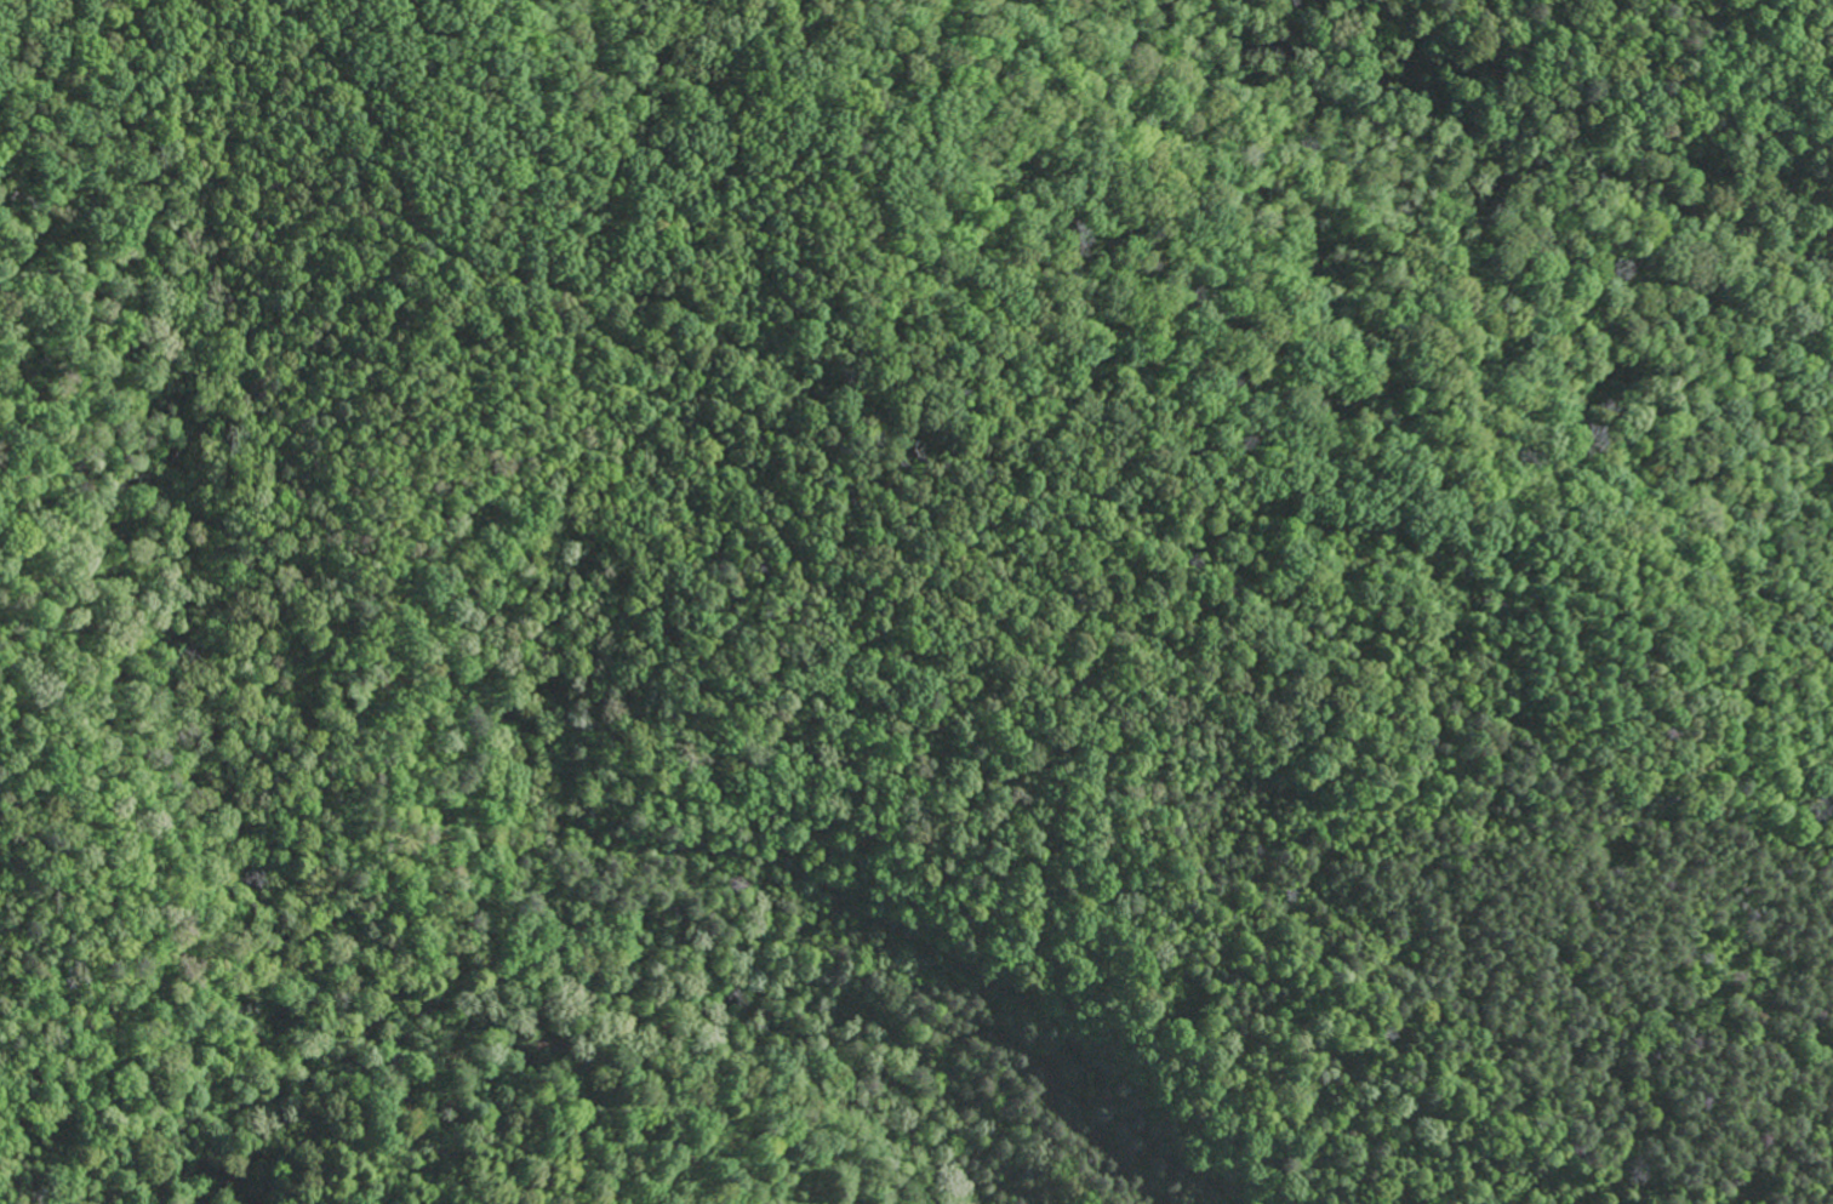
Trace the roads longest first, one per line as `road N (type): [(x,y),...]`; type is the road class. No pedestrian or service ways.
road 1 (track): [(669,267),(606,296),(525,289),(438,266),(369,176),(301,45),(247,0)]

